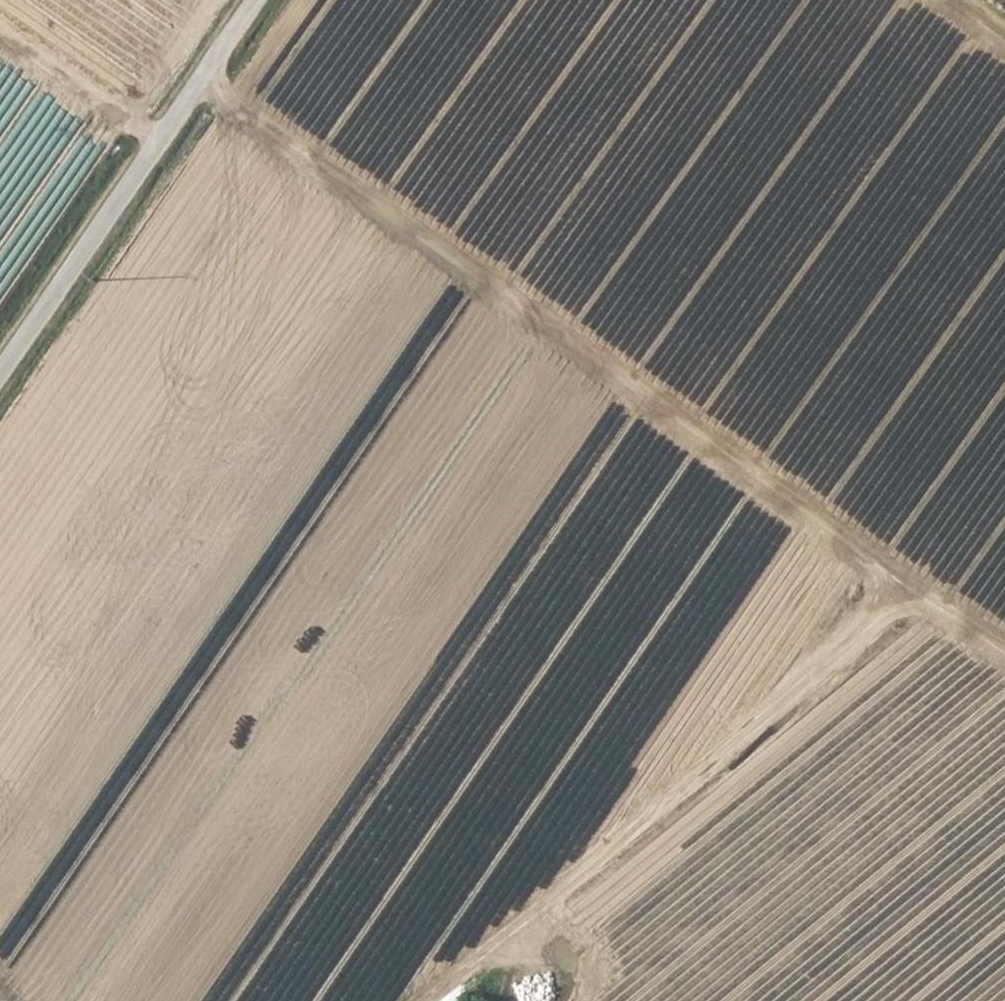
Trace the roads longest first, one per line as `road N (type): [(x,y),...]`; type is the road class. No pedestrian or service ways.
road 1 (track): [(1004,654),(430,254),(201,79)]
road 2 (track): [(418,1000),(909,587)]
road 3 (unclassified): [(0,371),(255,0)]
road 4 (track): [(0,31),(158,142)]

